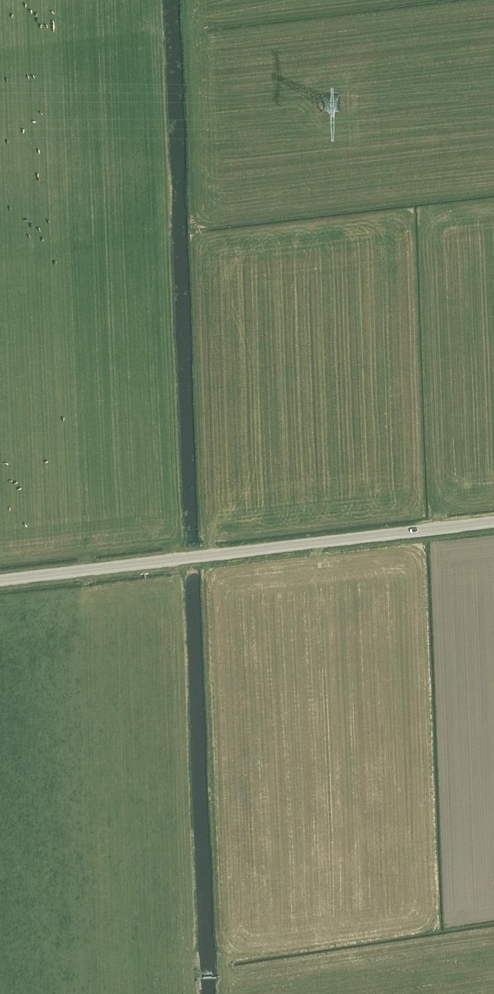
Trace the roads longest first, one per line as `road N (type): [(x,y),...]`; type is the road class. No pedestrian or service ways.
road 1 (unclassified): [(0,580),(493,521)]

